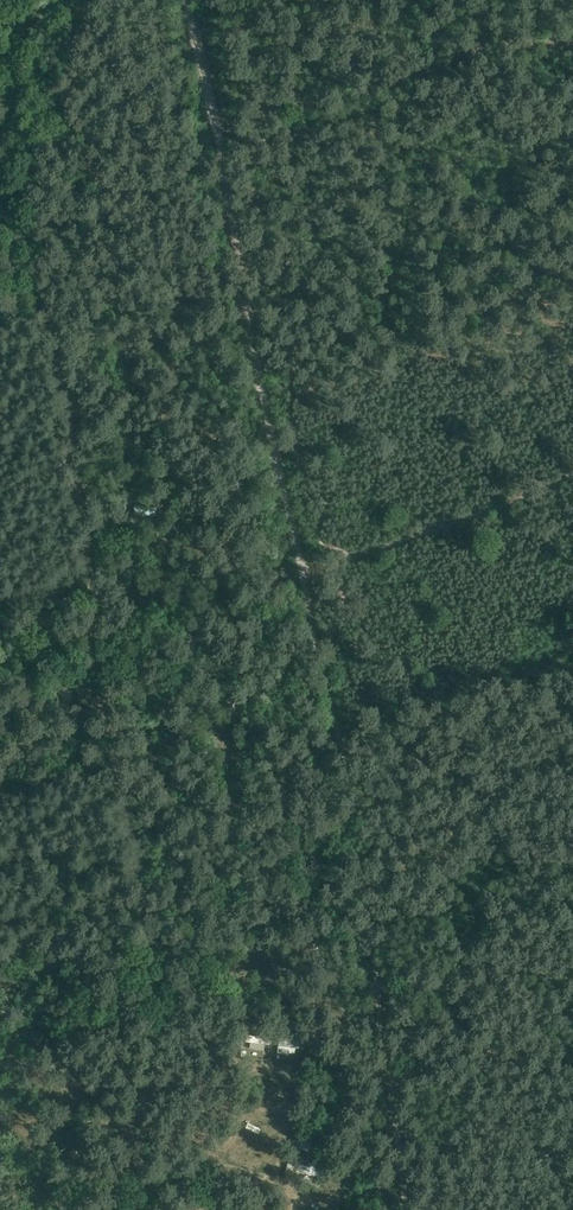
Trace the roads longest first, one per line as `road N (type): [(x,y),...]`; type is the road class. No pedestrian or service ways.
road 1 (track): [(187,0),(372,917),(404,1209)]
road 2 (unclassified): [(71,0),(32,35),(0,138)]

